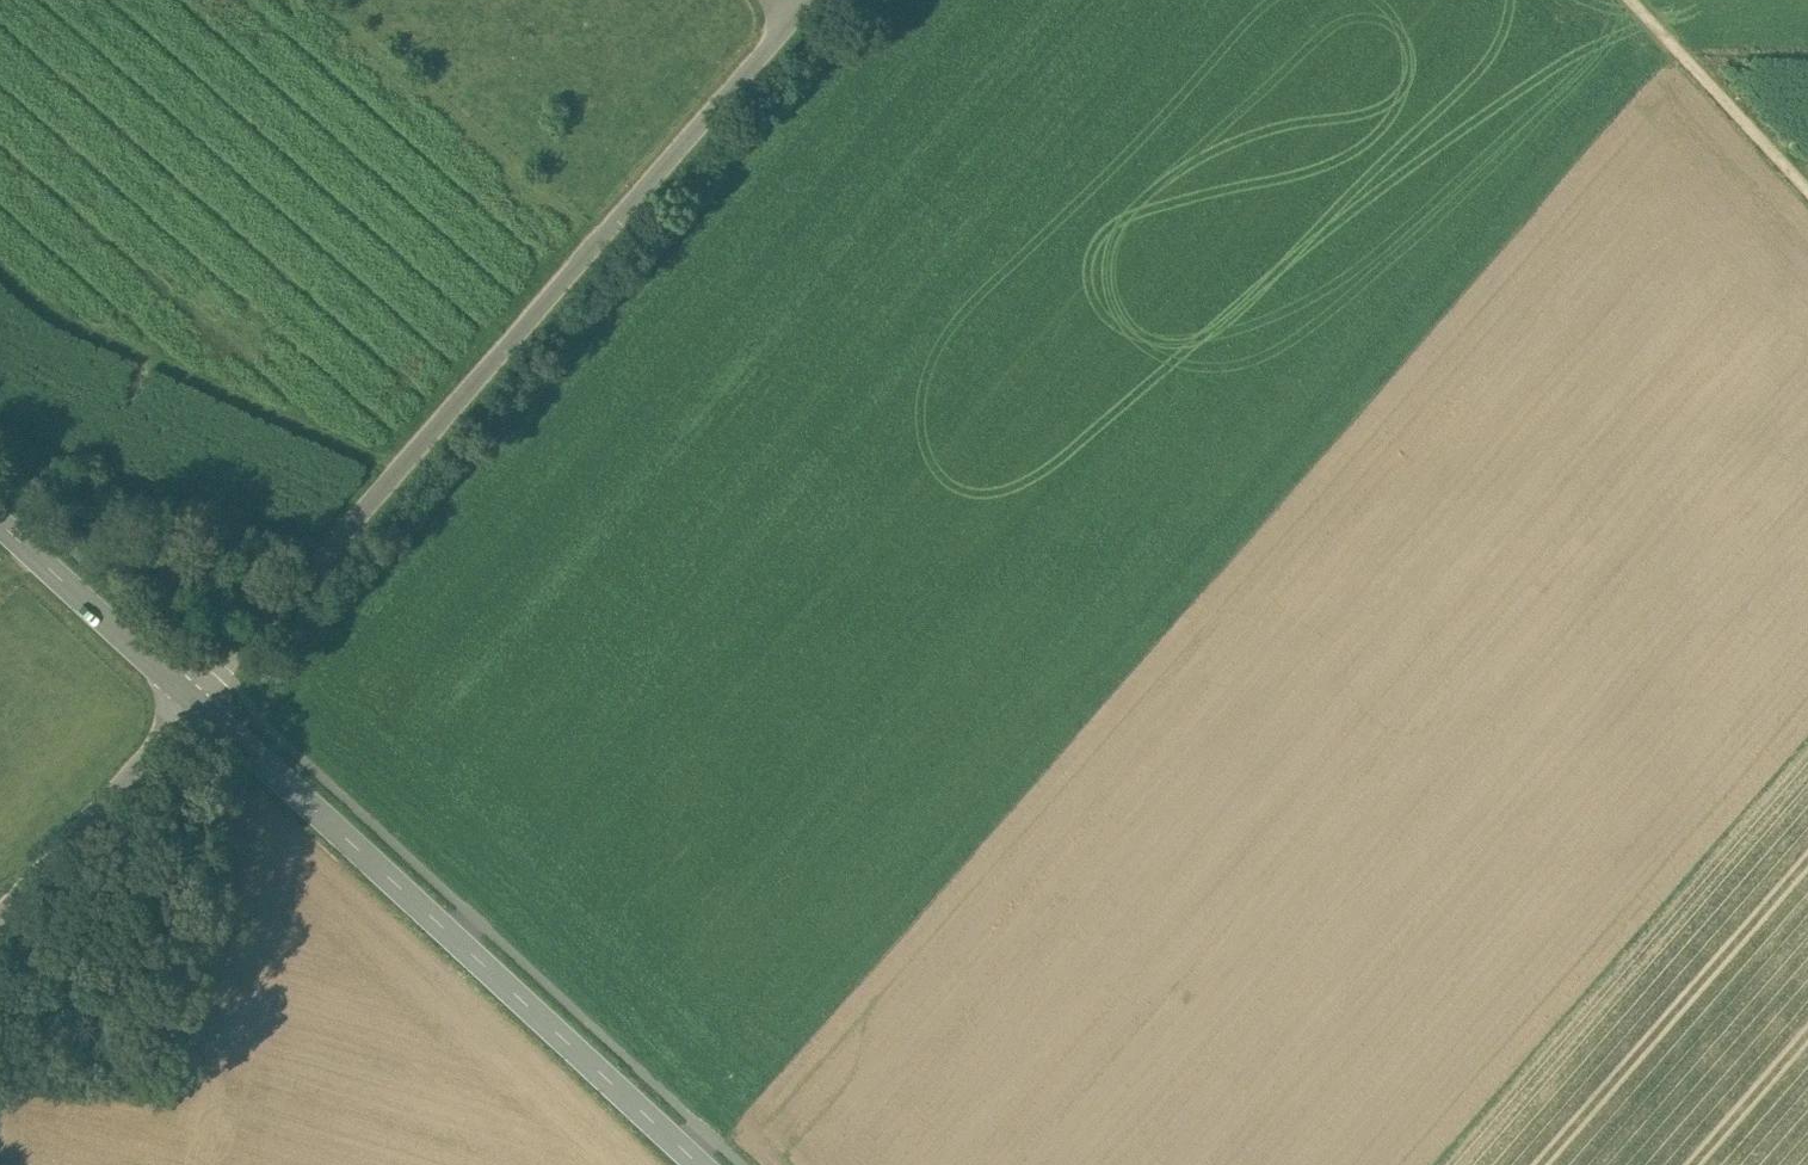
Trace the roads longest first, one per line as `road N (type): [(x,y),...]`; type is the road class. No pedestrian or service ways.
road 1 (unclassified): [(196,703),(809,0)]
road 2 (secondary): [(196,703),(701,1164)]
road 3 (unclassified): [(0,917),(196,703)]
road 4 (secondary): [(0,521),(196,703)]
road 5 (track): [(1631,0),(1807,191)]

